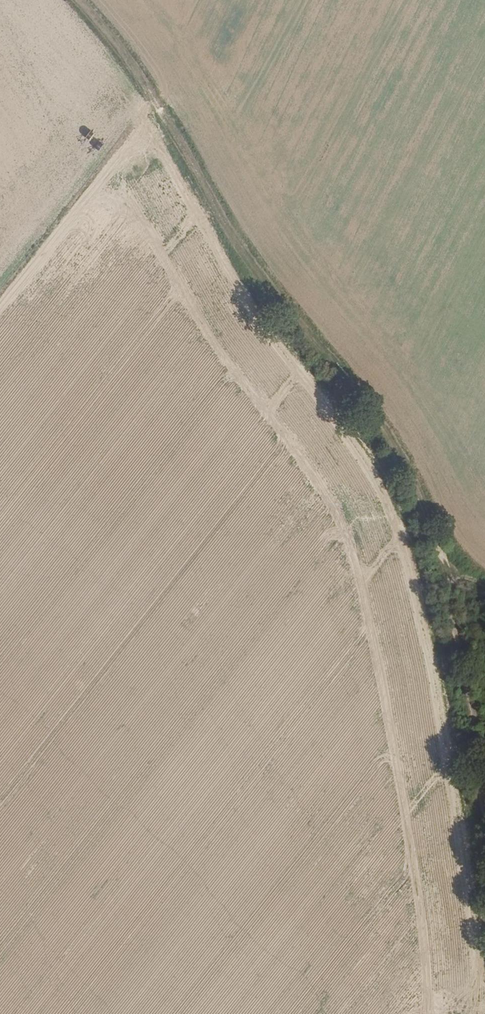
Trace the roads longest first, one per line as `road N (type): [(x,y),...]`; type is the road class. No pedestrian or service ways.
road 1 (track): [(73,0),(132,65),(211,195),(395,441),(448,575)]
road 2 (track): [(484,829),(448,575),(484,586)]

